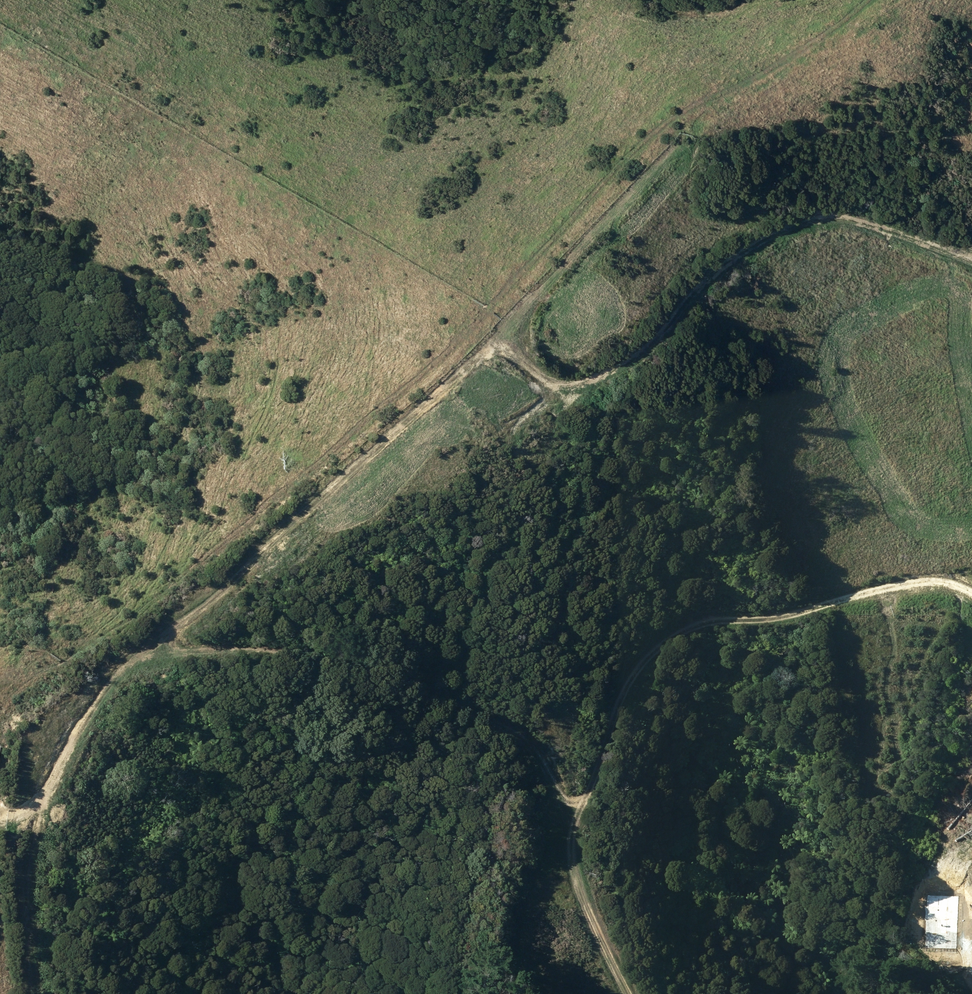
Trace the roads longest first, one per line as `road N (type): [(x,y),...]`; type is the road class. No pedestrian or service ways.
road 1 (track): [(971,260),(860,215),(827,212),(725,260),(650,343),(575,378),(543,374),(504,347),(483,350),(110,689),(37,824),(24,918),(32,993)]
road 2 (track): [(864,0),(786,62),(671,117),(491,312),(128,628),(11,704),(0,735)]
road 3 (track): [(159,644),(274,647),(514,727),(552,768),(575,860),(638,993)]
road 4 (track): [(569,837),(611,705),(690,622),(939,570),(971,595)]

